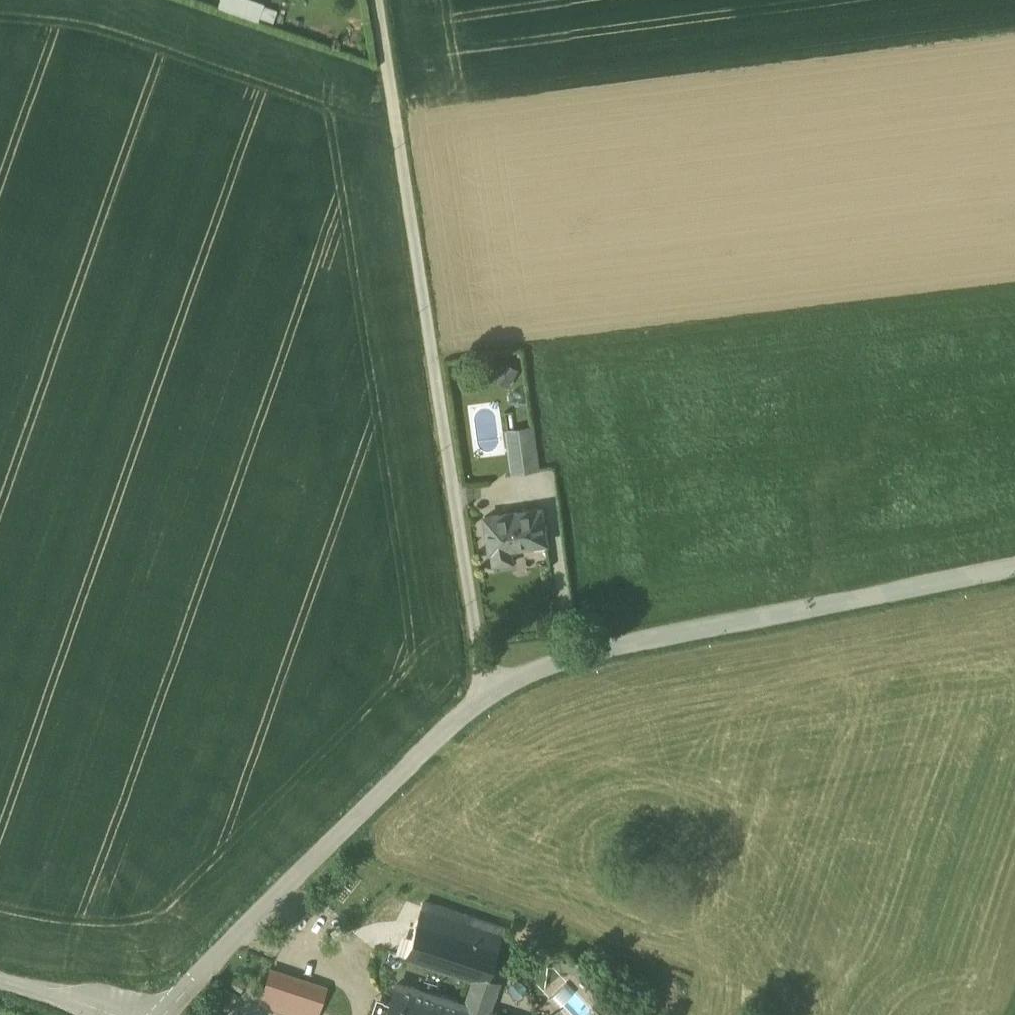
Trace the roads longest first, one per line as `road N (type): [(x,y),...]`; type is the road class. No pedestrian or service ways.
road 1 (unclassified): [(489,686),(382,0)]
road 2 (residential): [(1014,563),(575,649),(489,686)]
road 3 (residential): [(489,686),(161,1014)]
road 4 (unclassified): [(127,1014),(0,972)]

